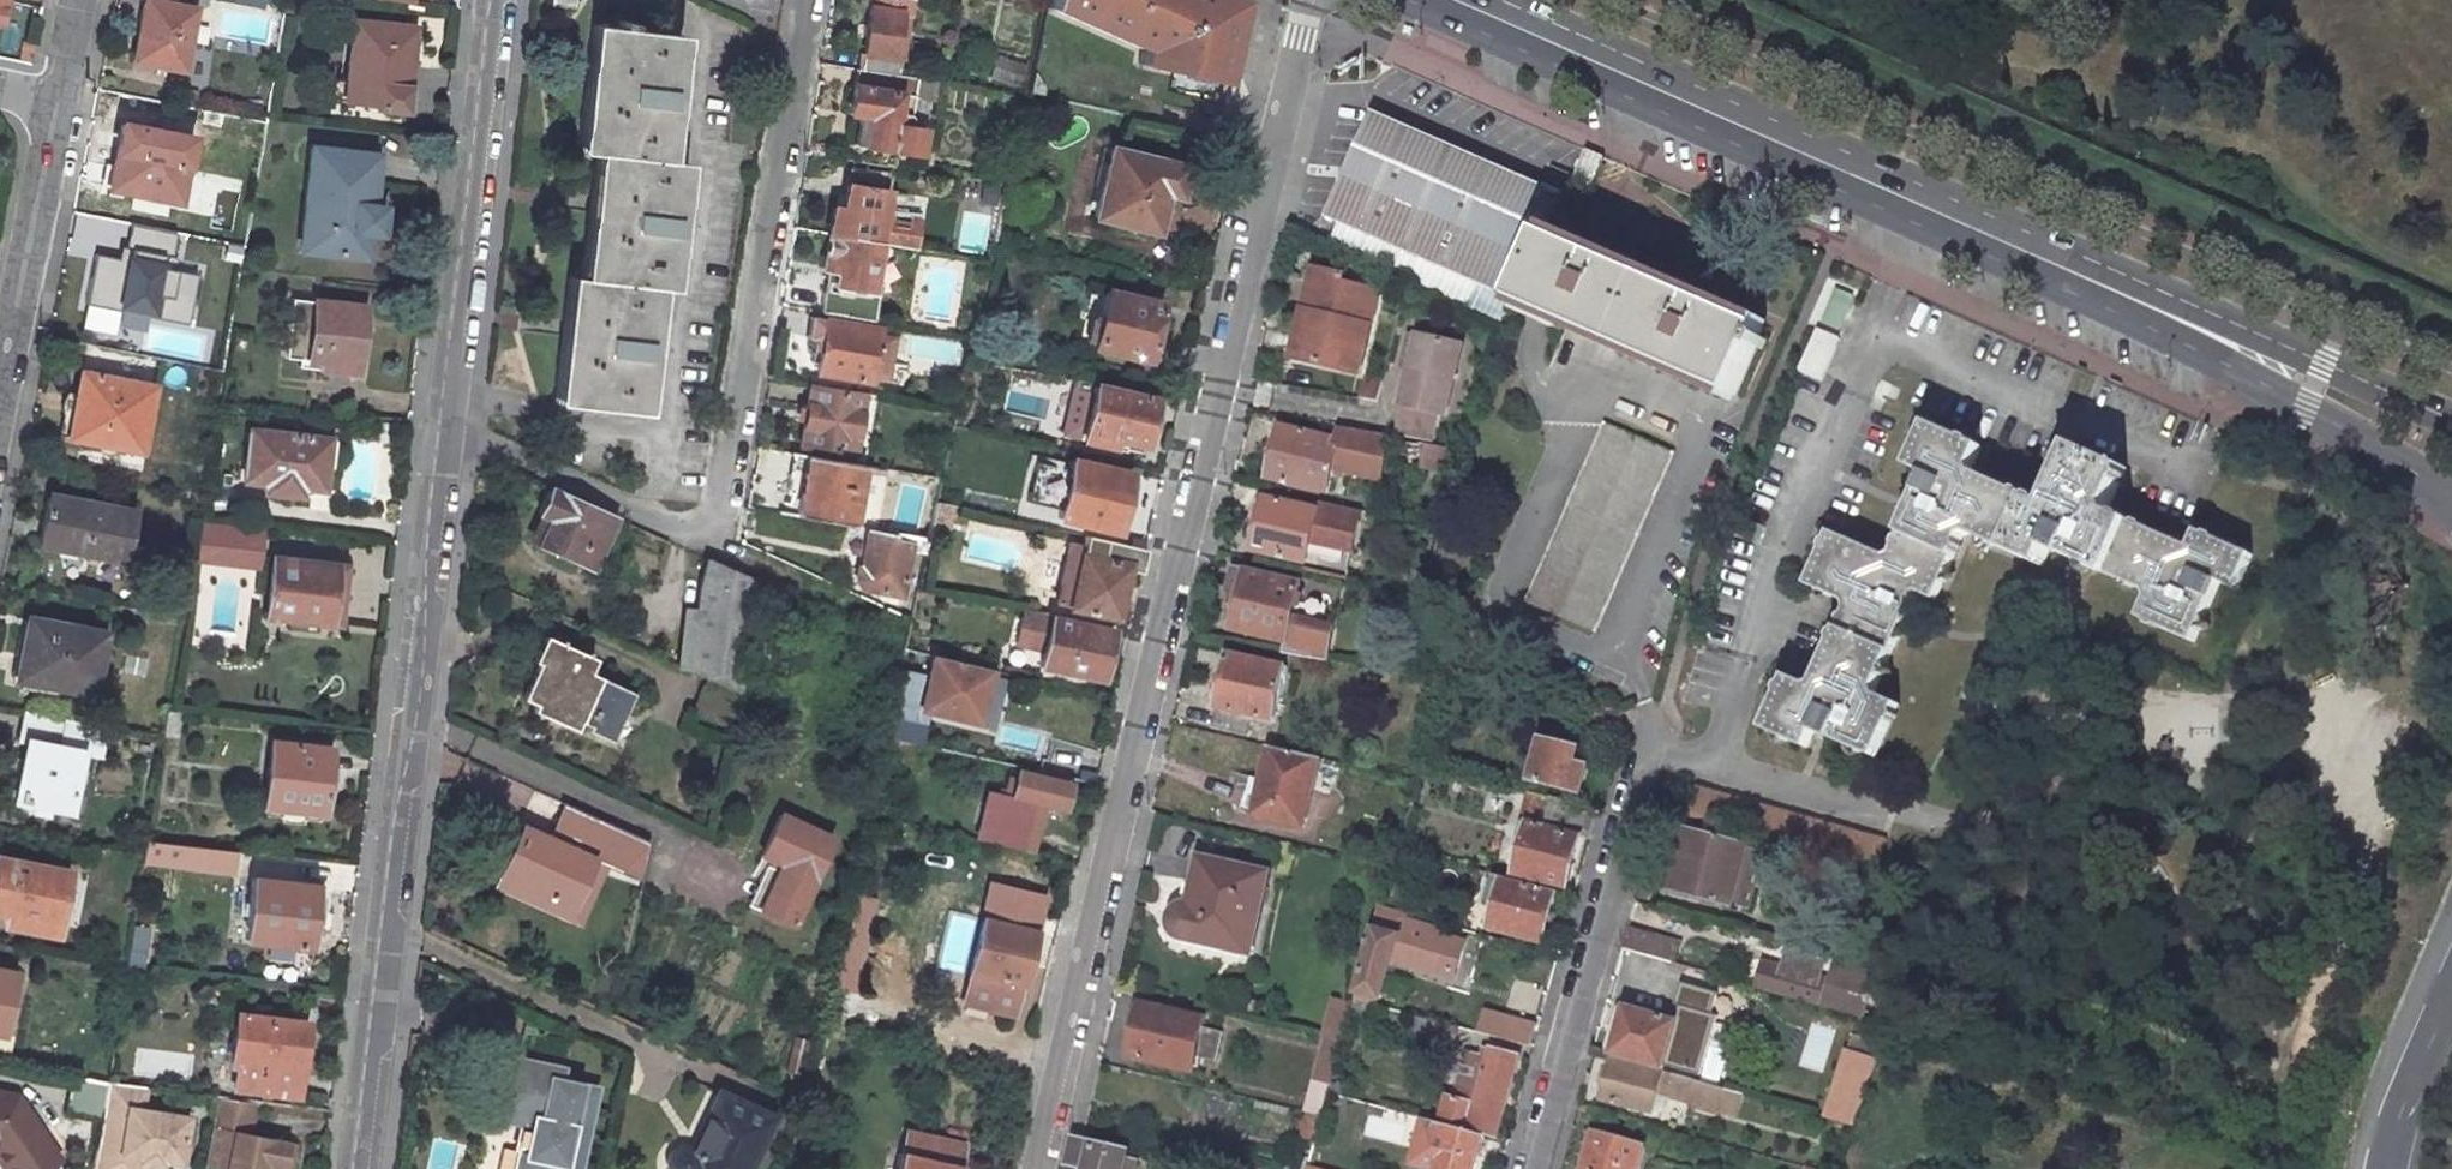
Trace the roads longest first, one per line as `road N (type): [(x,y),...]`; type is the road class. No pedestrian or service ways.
road 1 (residential): [(1308,0),(1037,1168)]
road 2 (residential): [(440,443),(516,449),(674,522),(698,523),(709,513),(803,0)]
road 3 (residential): [(2204,479),(1900,340),(1874,346),(1861,361),(1715,760)]
road 4 (residential): [(359,1168),(440,443)]
road 5 (primary): [(1457,0),(2112,290)]
road 6 (residential): [(1534,1168),(1644,764),(1680,751),(1715,760)]
road 7 (residential): [(440,443),(490,0)]
road 8 (primary): [(2112,290),(2451,502)]
road 9 (primary): [(2451,419),(2325,362),(2112,290)]
road 10 (residential): [(0,402),(59,107)]
road 11 (residential): [(1715,760),(1981,828)]
road 12 (trunk): [(2451,994),(2409,1098),(2390,1168)]

